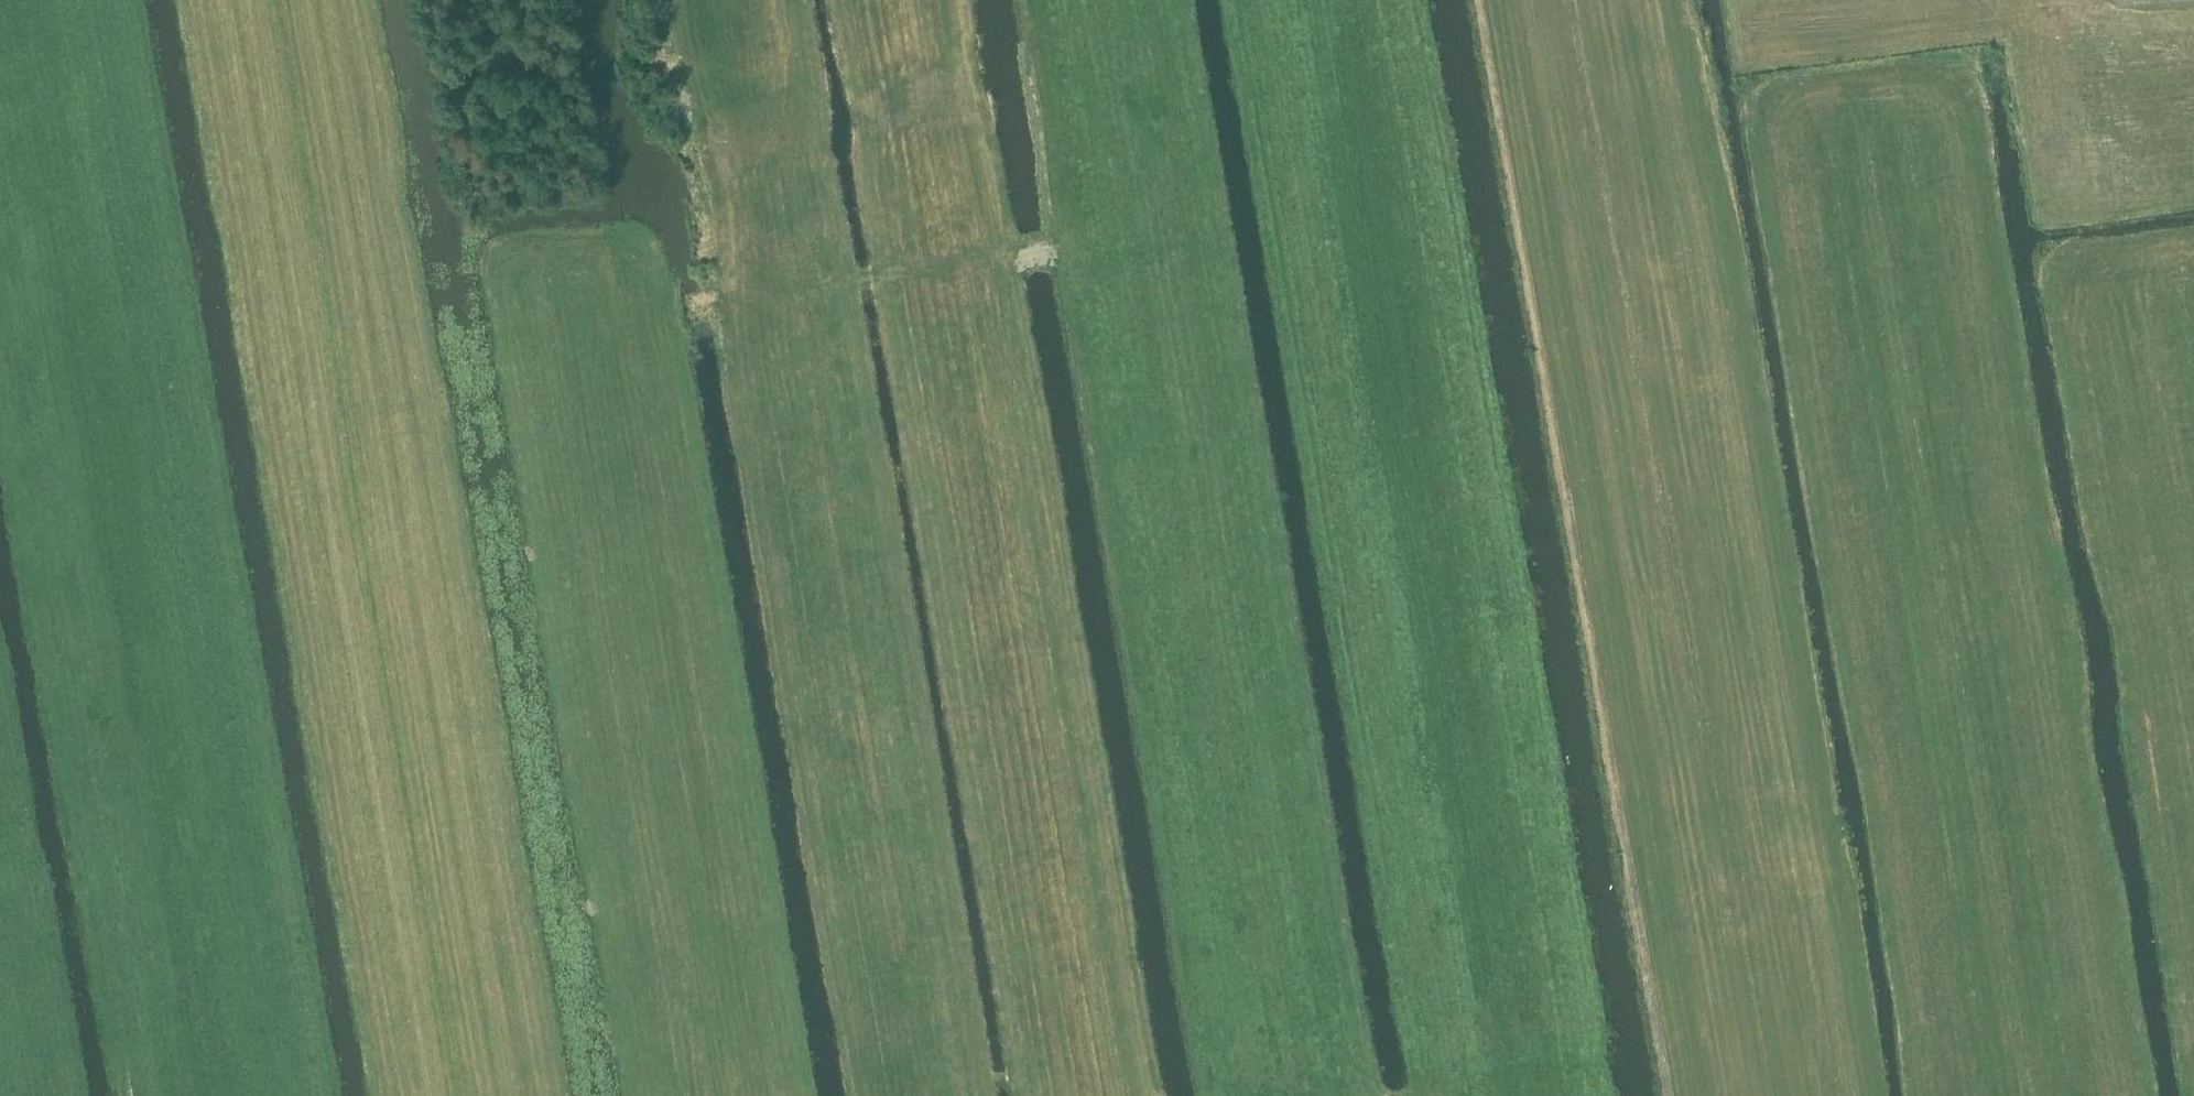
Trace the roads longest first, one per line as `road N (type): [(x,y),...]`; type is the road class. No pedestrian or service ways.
road 1 (track): [(1673,1095),(1483,0)]

